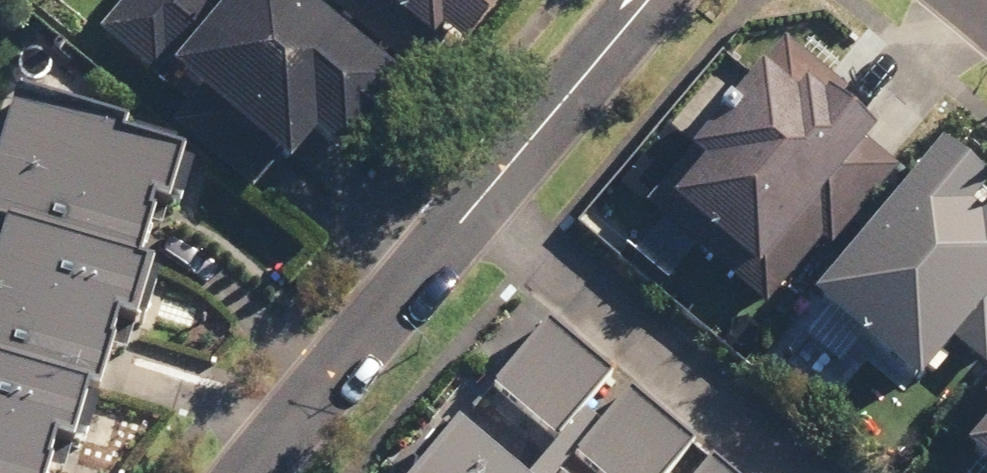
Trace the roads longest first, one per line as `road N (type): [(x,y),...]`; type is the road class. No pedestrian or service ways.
road 1 (residential): [(482,199),(806,472)]
road 2 (residential): [(482,199),(260,472)]
road 3 (residential): [(651,0),(482,199)]

